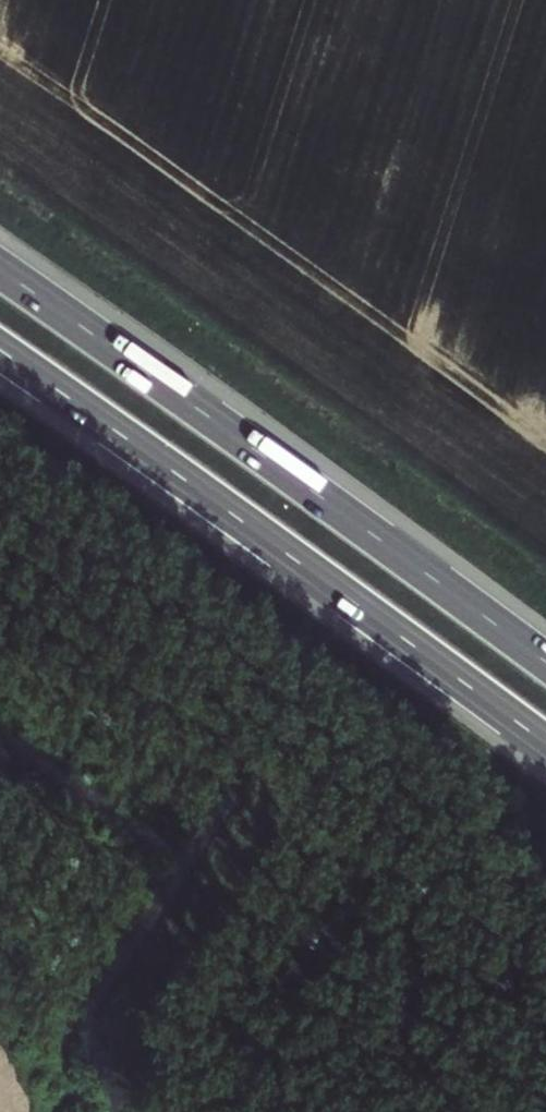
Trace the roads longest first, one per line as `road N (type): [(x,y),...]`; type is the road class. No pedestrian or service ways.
road 1 (motorway): [(0,350),(545,745)]
road 2 (motorway): [(545,663),(0,270)]

